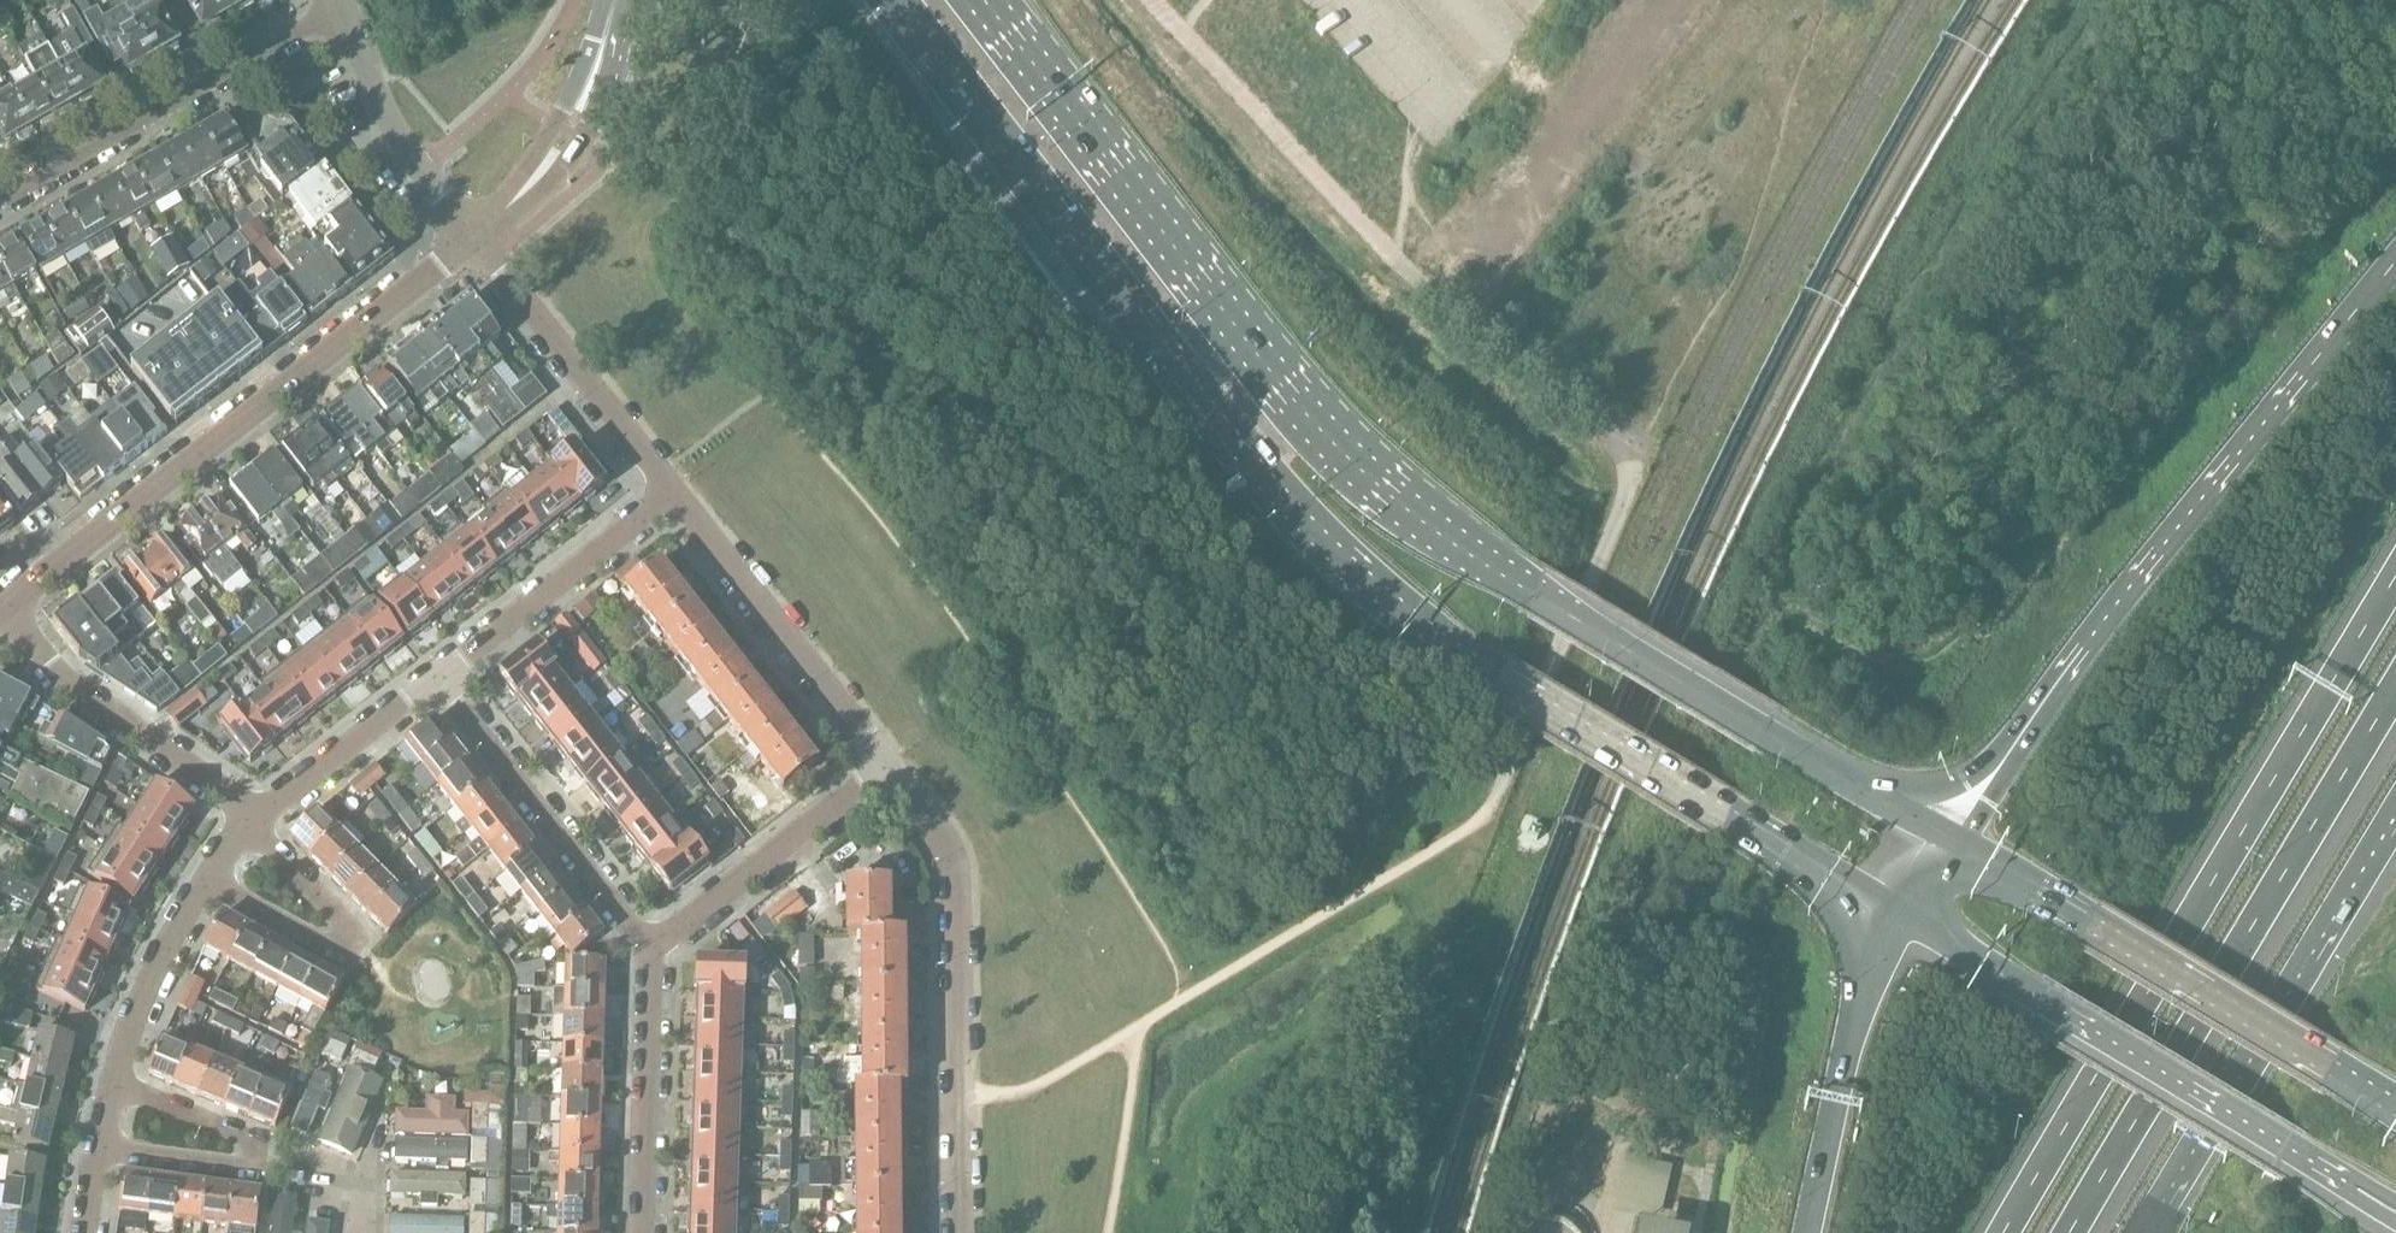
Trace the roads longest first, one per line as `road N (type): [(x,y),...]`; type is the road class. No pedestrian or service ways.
road 1 (primary): [(894,0),(1220,424),(1357,571),(1500,679),(1898,913)]
road 2 (primary): [(1952,837),(1382,497),(1246,337),(988,0)]
road 3 (motorway): [(2395,575),(2005,1232)]
road 4 (motorway): [(2395,261),(2082,647),(1952,837)]
road 5 (motorway): [(2070,1232),(2395,688)]
road 6 (tertiary): [(4,602),(476,242)]
road 7 (primary): [(1898,913),(2395,1212)]
road 8 (primary): [(2395,1104),(1952,837)]
road 9 (motorway): [(2133,1232),(2395,799)]
road 10 (residential): [(961,1232),(957,871),(945,834),(886,760)]
road 11 (residential): [(342,6),(0,202)]
road 12 (unclassified): [(651,948),(438,676)]
road 13 (unclassified): [(886,760),(673,488)]
road 14 (residential): [(111,1081),(258,1143),(252,1170),(96,1147)]
road 15 (residential): [(249,823),(358,932),(338,952),(205,878)]
road 16 (motorway): [(1898,913),(1857,1000),(1807,1232)]
road 17 (residential): [(256,815),(61,676),(4,602)]
road 18 (unclassified): [(673,488),(476,242)]
road 19 (residential): [(651,948),(886,760)]
road 20 (residential): [(438,676),(673,488)]
road 21 (residential): [(640,1232),(651,948)]
road 22 (residential): [(476,242),(394,129),(342,6)]
road 23 (residential): [(256,815),(438,676)]
road 24 (residential): [(111,1081),(161,948),(205,878)]

